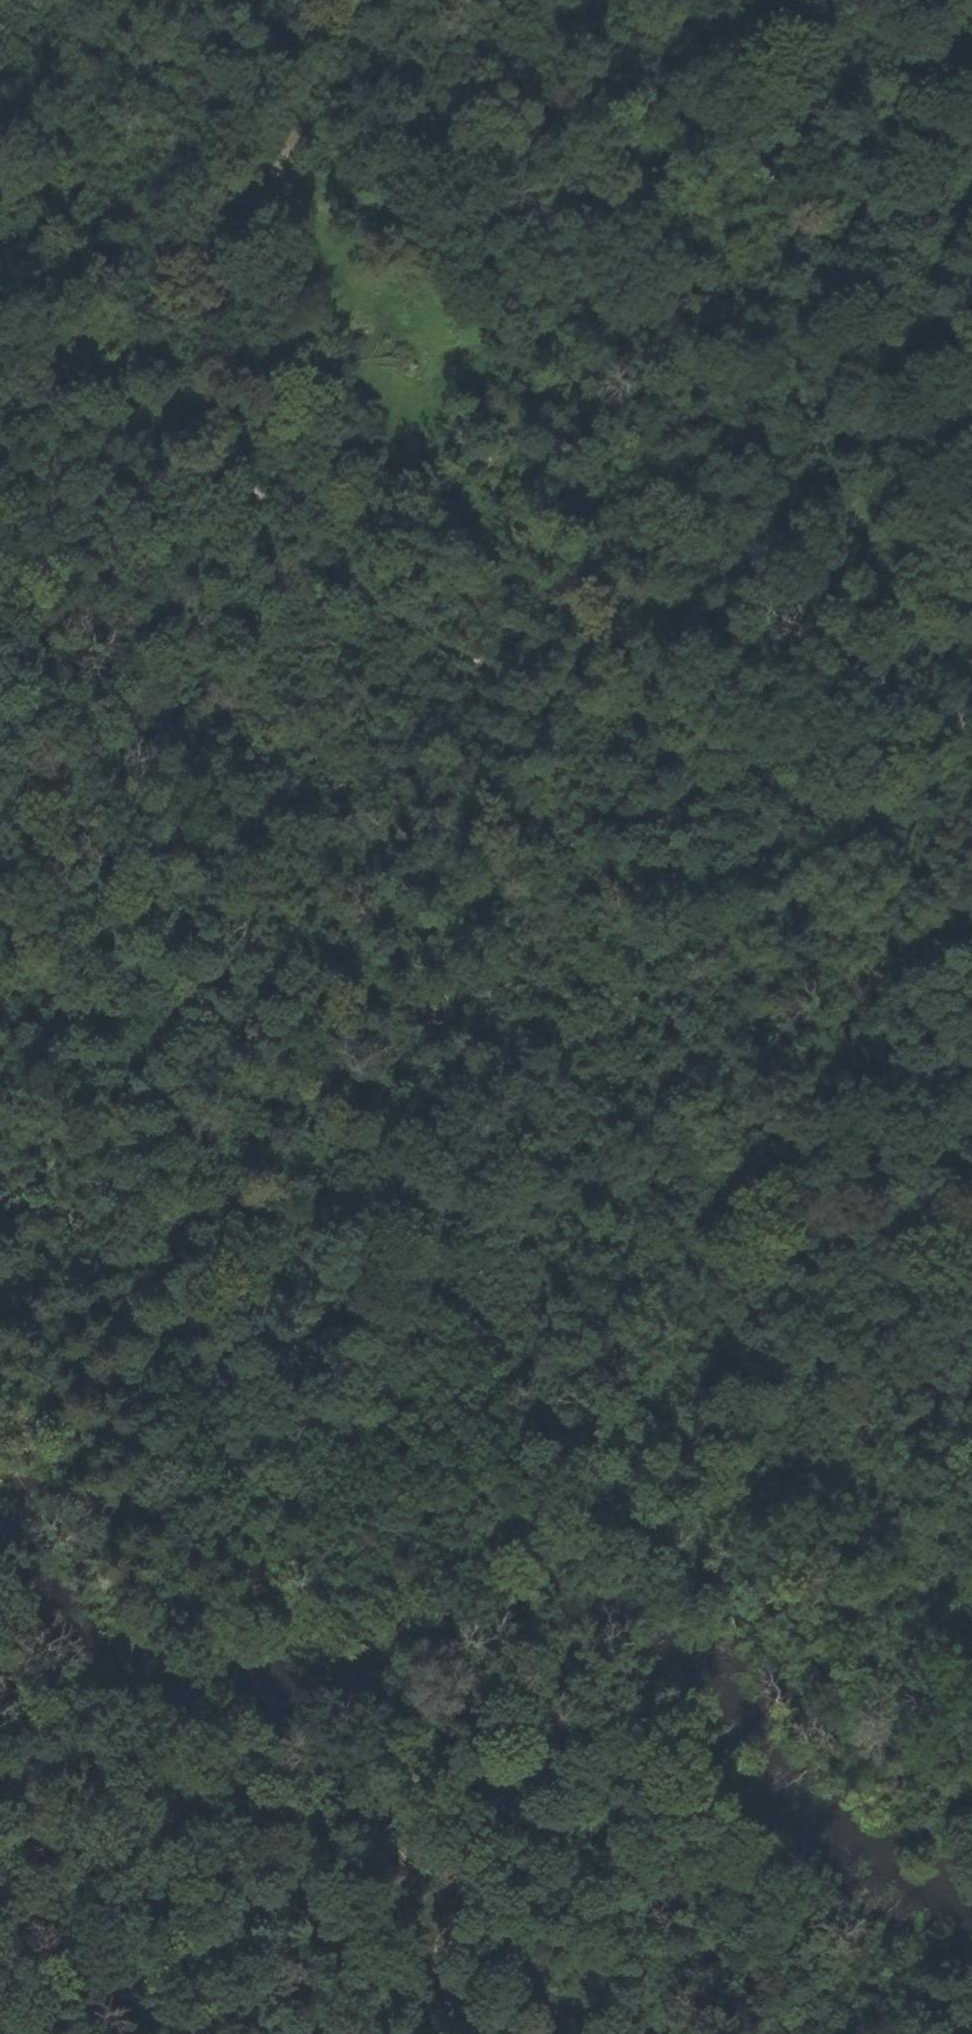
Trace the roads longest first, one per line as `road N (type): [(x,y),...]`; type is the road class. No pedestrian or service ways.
road 1 (track): [(0,1269),(49,1317),(183,1273),(519,1139),(634,1275),(823,1417),(971,1548)]
road 2 (track): [(971,767),(587,0)]
road 3 (track): [(285,0),(301,123),(292,148),(245,197),(177,232),(0,286)]

